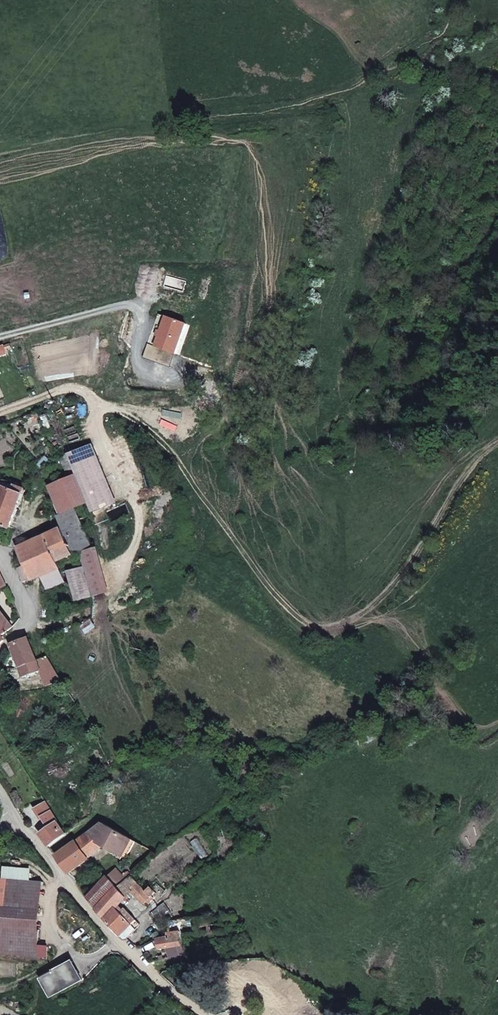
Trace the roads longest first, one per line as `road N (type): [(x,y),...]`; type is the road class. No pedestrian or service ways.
road 1 (track): [(0,413),(72,390),(98,392),(98,426),(113,473),(140,508),(140,535),(124,571)]
road 2 (unclassified): [(209,1014),(73,897),(20,815)]

